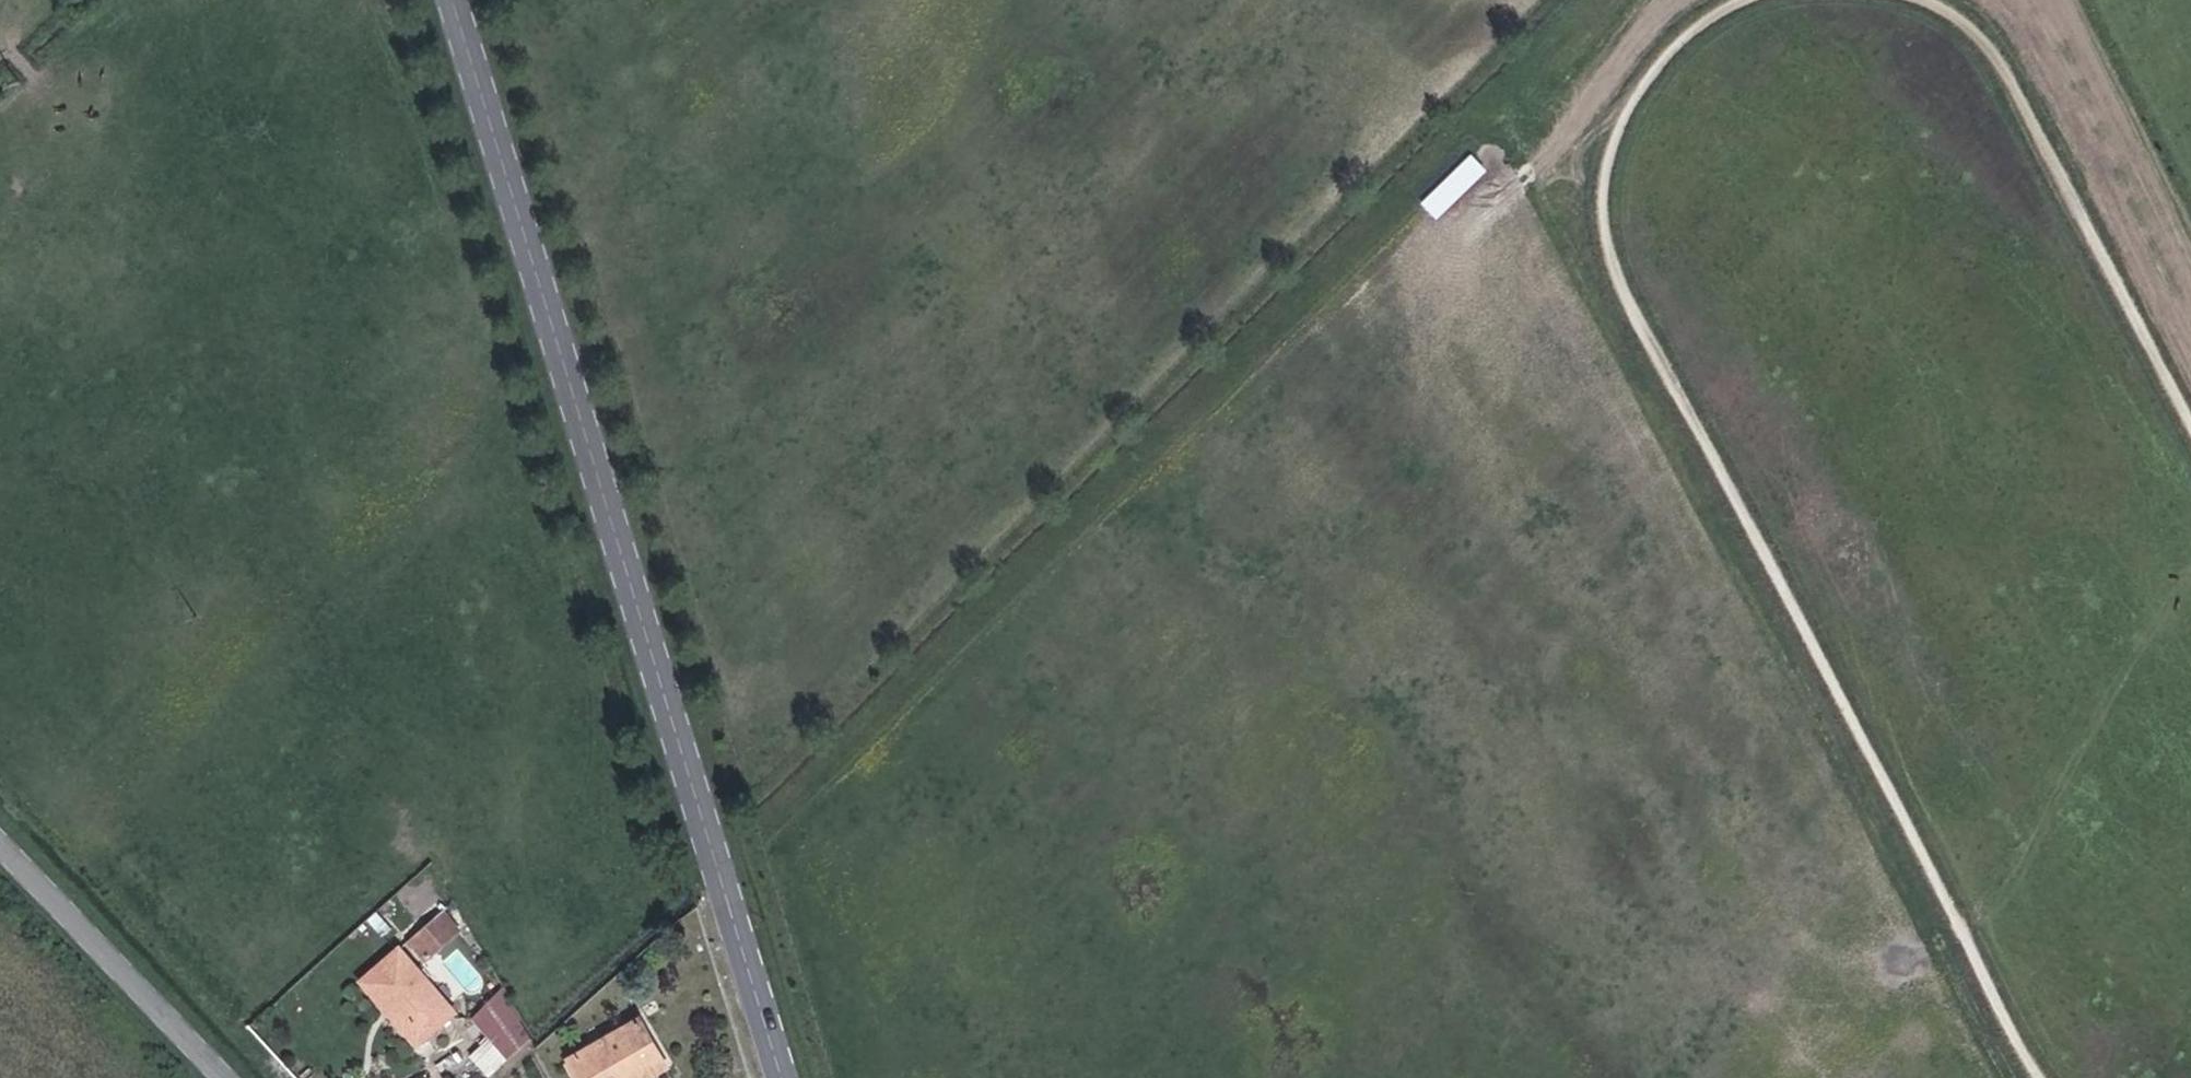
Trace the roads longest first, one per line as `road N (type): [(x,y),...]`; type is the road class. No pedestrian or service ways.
road 1 (tertiary): [(457,0),(783,1077)]
road 2 (residential): [(219,1077),(0,857)]

